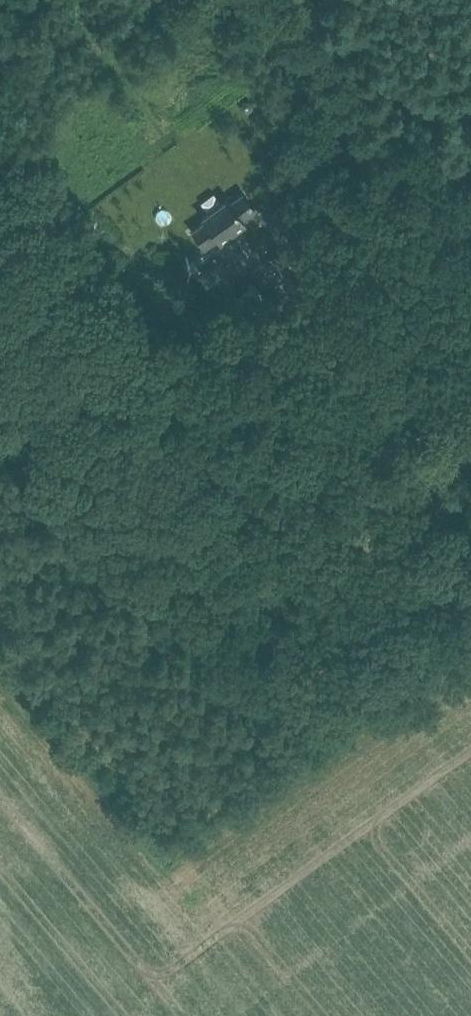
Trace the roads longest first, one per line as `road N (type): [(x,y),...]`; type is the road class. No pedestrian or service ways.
road 1 (track): [(322,360),(470,539)]

